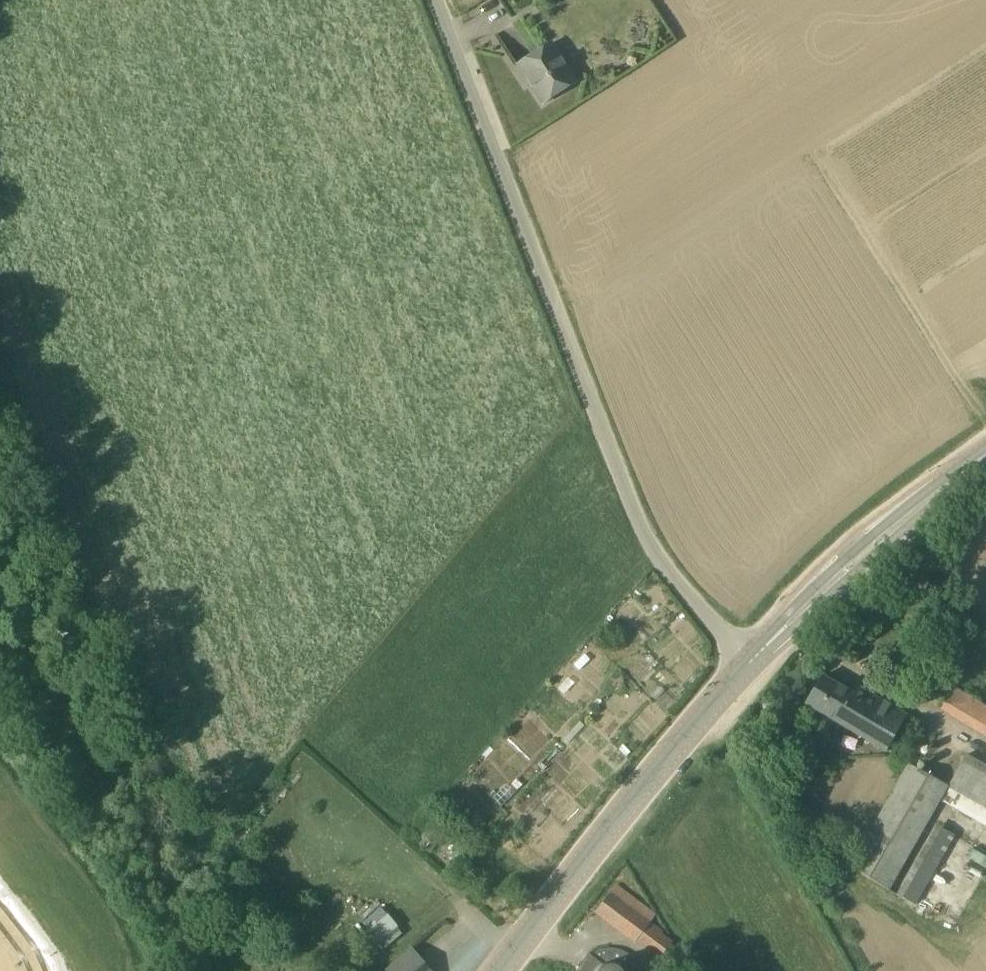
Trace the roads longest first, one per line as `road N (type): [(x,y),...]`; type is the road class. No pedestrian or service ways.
road 1 (unclassified): [(750,662),(676,589),(632,517),(434,0)]
road 2 (tertiary): [(498,970),(601,834),(750,662)]
road 3 (tertiary): [(921,505),(871,534),(784,628)]
road 4 (tertiary): [(784,628),(886,545),(921,505)]

